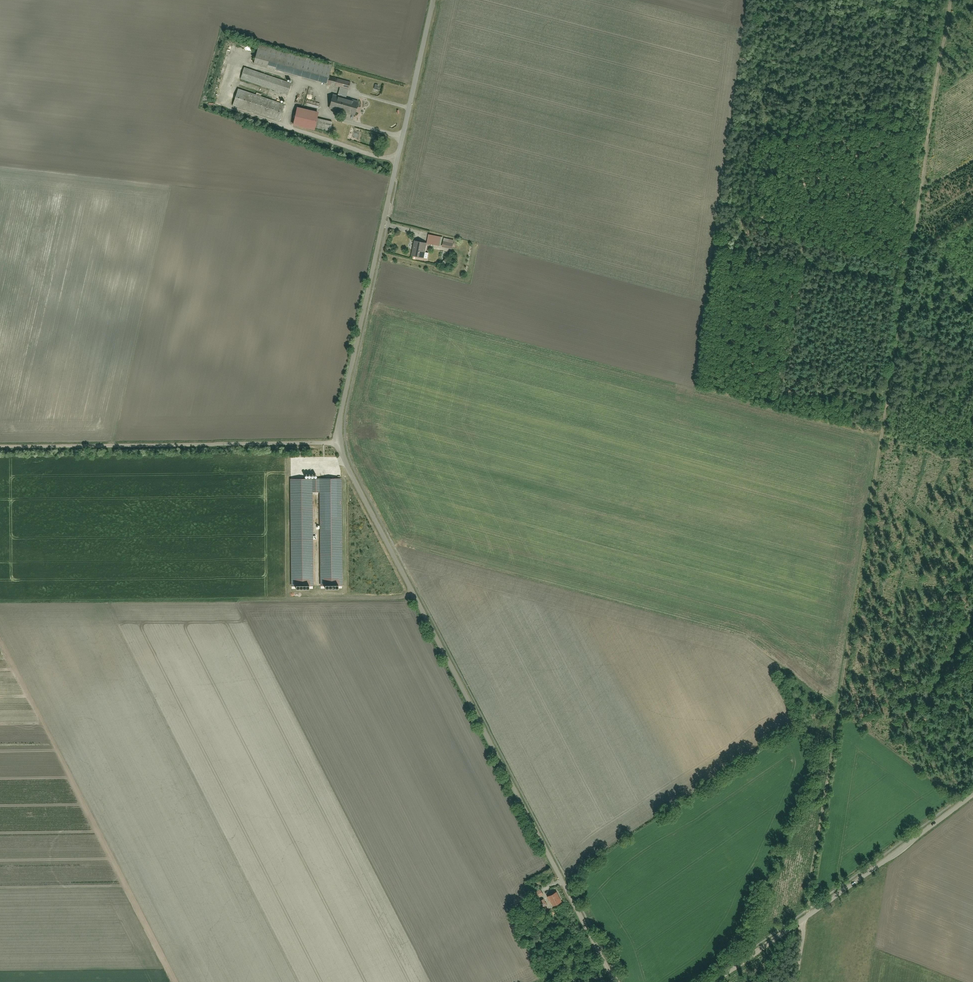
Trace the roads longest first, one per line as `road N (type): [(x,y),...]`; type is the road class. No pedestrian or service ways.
road 1 (track): [(951,0),(807,909)]
road 2 (residential): [(614,981),(340,443)]
road 3 (residential): [(340,443),(432,0)]
road 4 (unclassified): [(0,446),(340,443)]
road 5 (residential): [(972,796),(713,981)]

